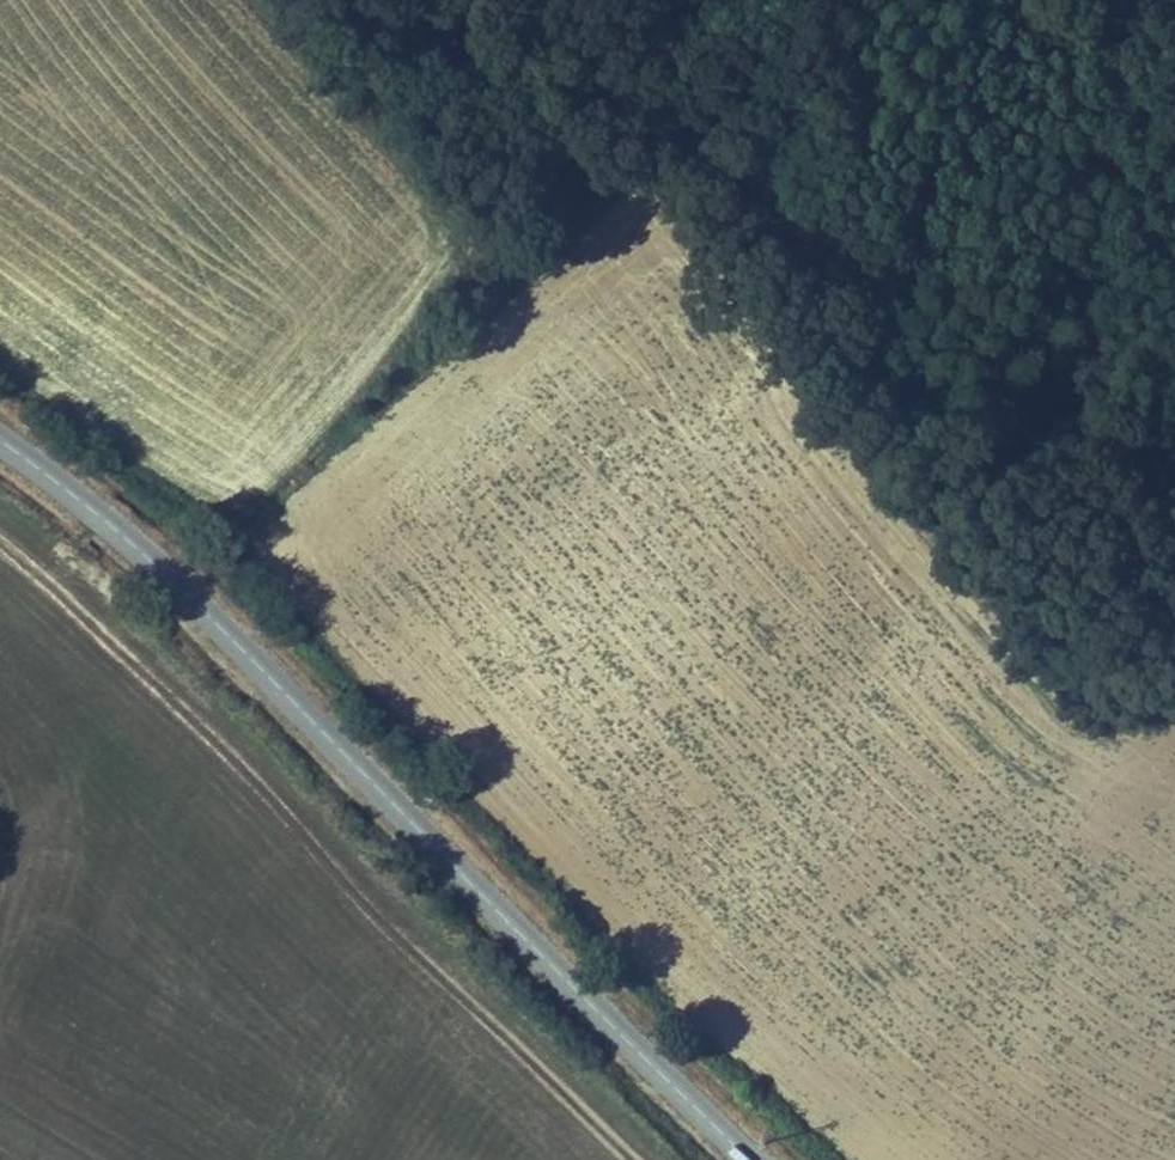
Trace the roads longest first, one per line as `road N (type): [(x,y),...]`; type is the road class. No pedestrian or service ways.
road 1 (tertiary): [(752,1159),(165,573),(0,443)]

